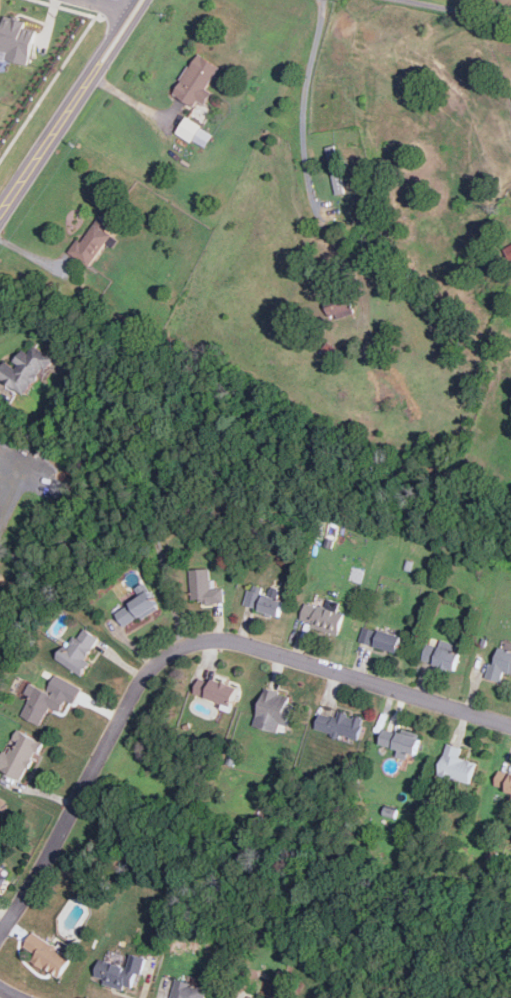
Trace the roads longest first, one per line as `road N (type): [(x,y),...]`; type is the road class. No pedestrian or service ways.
road 1 (residential): [(0,931),(136,687),(160,659),(191,642),(226,640),(510,724)]
road 2 (tertiary): [(0,221),(96,70)]

